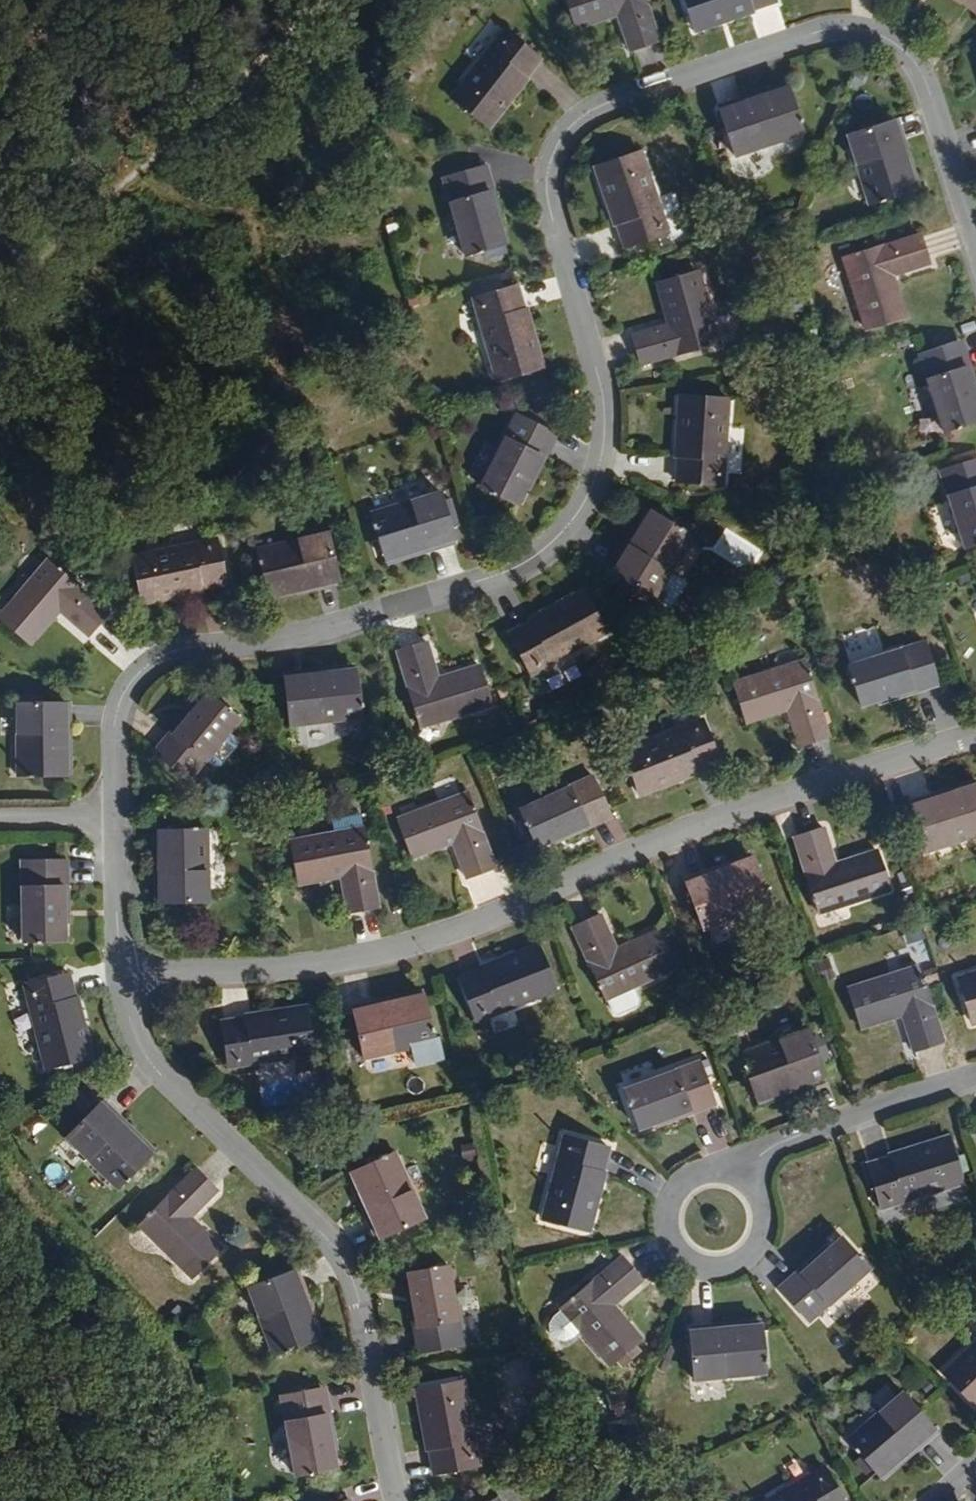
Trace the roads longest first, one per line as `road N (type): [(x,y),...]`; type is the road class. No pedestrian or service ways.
road 1 (residential): [(108,813),(107,690),(145,654),(333,627),(531,558),(577,511),(601,452),(603,417),(540,185),(551,135),(594,106),(809,35),(874,36),(903,60),(923,93),(975,255)]
road 2 (residential): [(108,969),(304,964),(405,944),(499,913),(710,820),(975,734)]
road 3 (residential): [(390,1500),(350,1293),(330,1254),(154,1071),(119,1022),(108,969)]
road 4 (track): [(0,295),(313,0)]
road 5 (residential): [(975,1083),(718,1169)]
road 6 (residential): [(718,1169),(688,1177),(670,1202),(670,1233),(688,1258),(719,1266),(749,1254),(764,1225),(759,1194)]
road 7 (residential): [(108,969),(108,813)]

